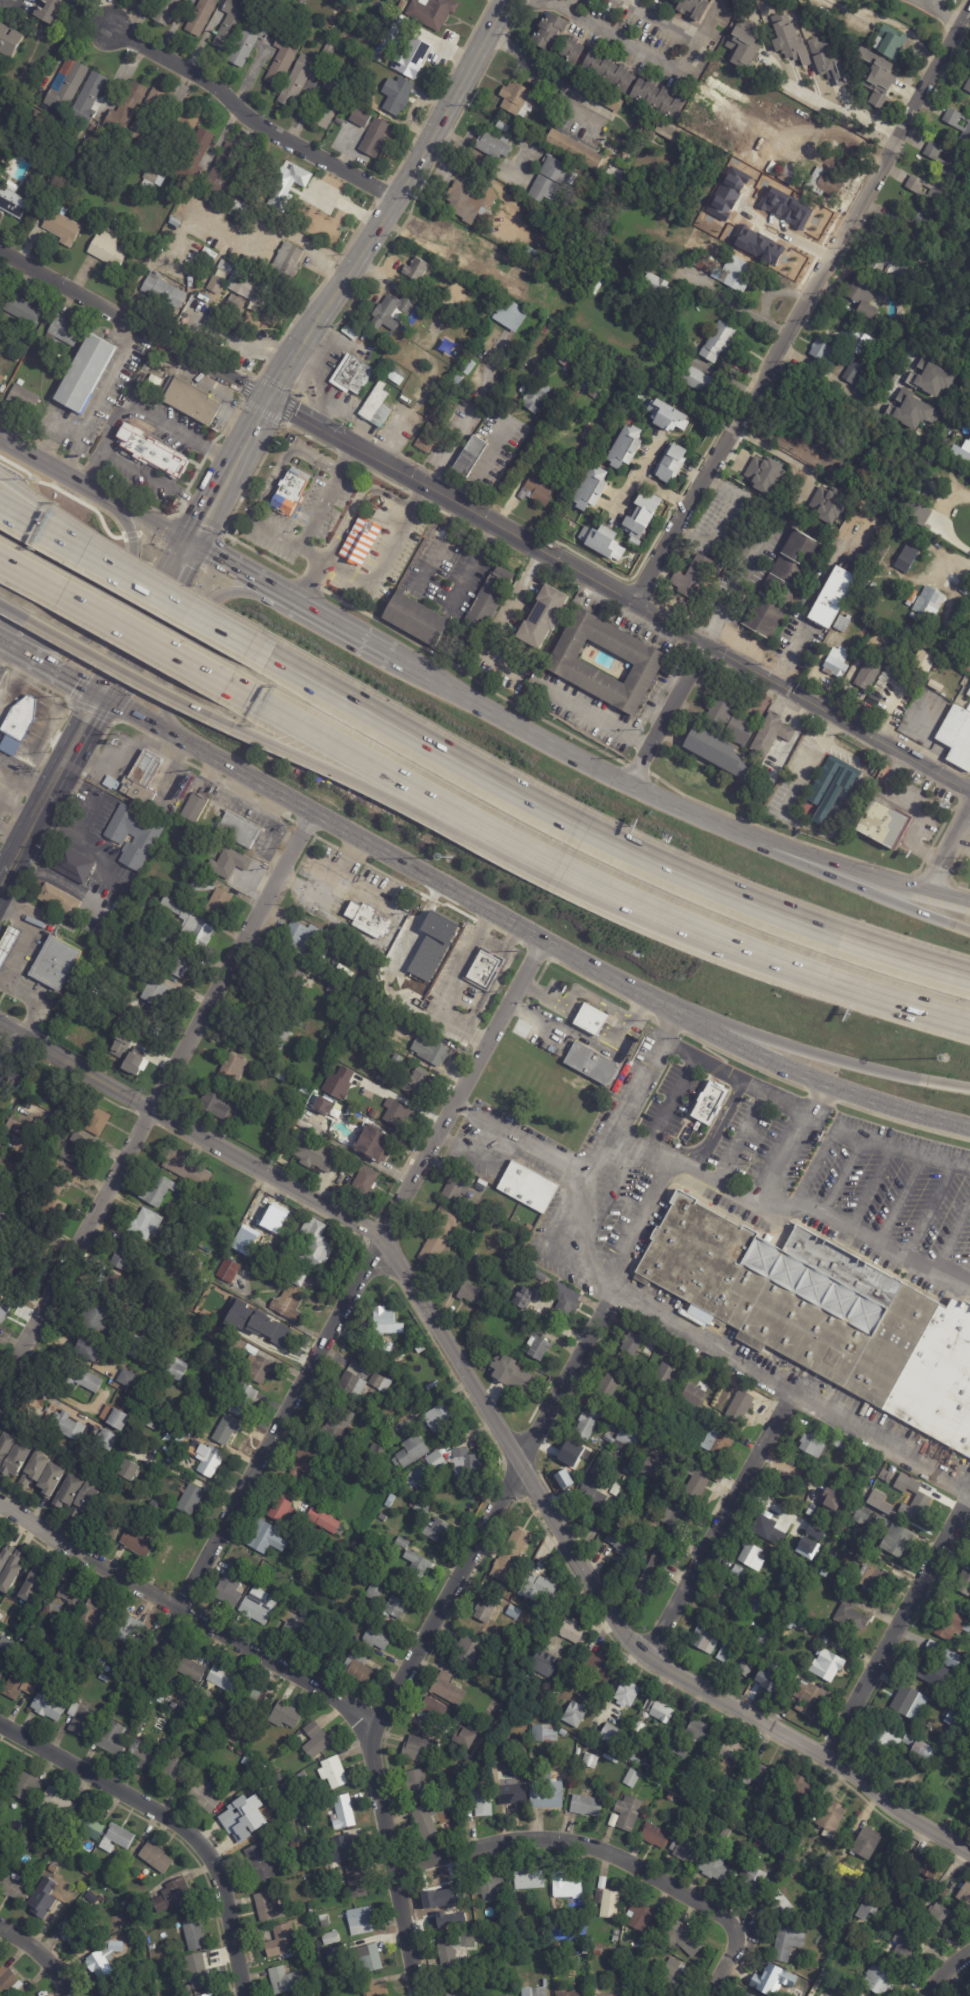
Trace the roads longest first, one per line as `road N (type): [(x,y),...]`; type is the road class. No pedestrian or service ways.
road 1 (tertiary): [(0,1026),(373,1230),(637,1650),(851,1772),(969,1852)]
road 2 (residential): [(969,791),(0,250)]
road 3 (motorway): [(244,701),(467,826),(643,910),(765,960),(969,1025)]
road 4 (motorway): [(969,980),(659,871),(528,807),(268,657)]
road 5 (residential): [(615,1288),(375,1725),(421,1995)]
road 6 (residential): [(543,941),(180,1608)]
road 7 (residential): [(969,7),(633,604)]
road 8 (secondary): [(102,700),(687,1021)]
road 9 (residential): [(312,814),(0,1387)]
road 10 (residential): [(375,1725),(0,1503)]
road 11 (secondary): [(775,845),(628,787),(392,658)]
road 12 (secondary): [(503,0),(395,198),(297,350)]
road 13 (residential): [(244,1995),(218,1865),(166,1814),(0,1724)]
road 14 (residential): [(741,1926),(612,1855),(557,1839),(507,1838),(394,1866)]
road 15 (secondary): [(188,544),(11,865)]
road 16 (residential): [(106,27),(202,76),(247,116),(395,198)]
road 17 (residential): [(795,1387),(647,1657)]
road 18 (secondary): [(687,1021),(828,1085),(969,1129)]
road 19 (motorway): [(687,1021),(969,1089)]
road 20 (motorway): [(0,564),(244,701)]
road 21 (residential): [(957,1515),(826,1757)]
road 22 (motorway): [(228,728),(467,826)]
road 23 (motorway): [(20,617),(228,728)]
road 24 (secondary): [(12,648),(71,647),(87,636),(131,546),(110,501)]
road 25 (secondary): [(297,350),(188,544)]
road 26 (motorway): [(969,933),(775,845)]
road 27 (secondary): [(270,589),(216,596),(205,606),(163,690),(171,735)]
road 28 (secondary): [(969,902),(775,845)]
road 29 (motorway): [(268,657),(118,572)]
road 30 (residential): [(706,646),(628,787)]
road 31 (motorway): [(118,572),(0,479)]
road 32 (secondary): [(392,658),(270,589)]
road 33 (motorway): [(118,572),(0,506)]
road 34 (secondary): [(110,501),(0,440)]

